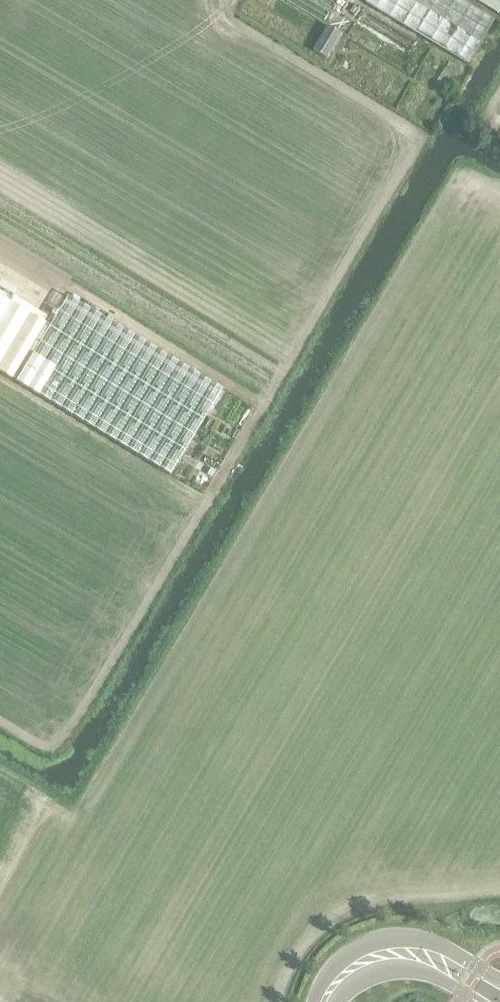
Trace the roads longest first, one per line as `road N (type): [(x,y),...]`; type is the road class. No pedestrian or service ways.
road 1 (unclassified): [(499,1000),(417,953),(368,958),(346,972),(326,1001)]

